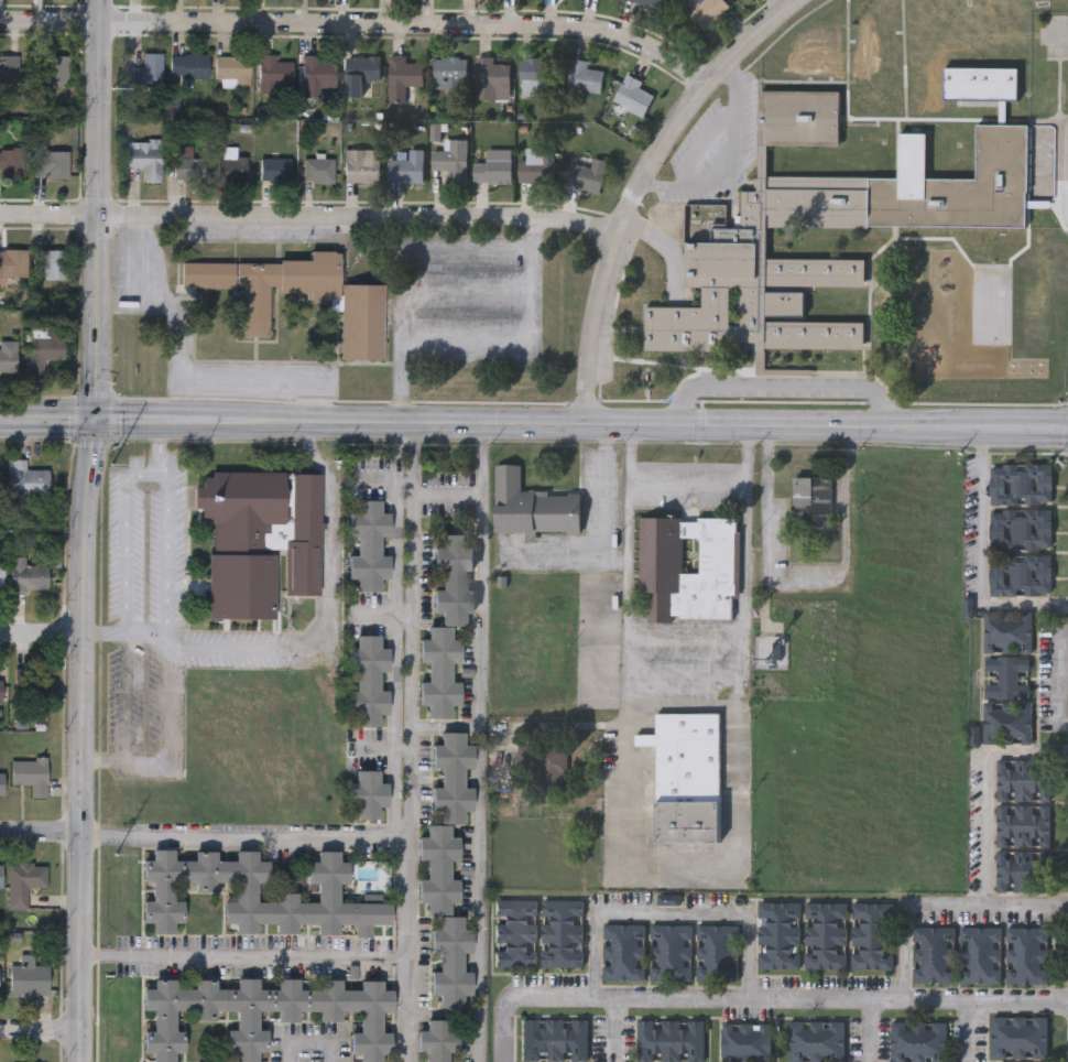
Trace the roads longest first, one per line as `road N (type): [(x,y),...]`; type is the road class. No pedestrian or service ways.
road 1 (tertiary): [(79,1061),(80,543),(95,421),(99,0)]
road 2 (secondary): [(160,422),(1067,431)]
road 3 (residential): [(0,20),(606,28),(718,88)]
road 4 (residential): [(0,215),(624,223)]
road 5 (residential): [(584,425),(595,294),(609,249),(665,148),(810,0)]
road 6 (secondary): [(0,420),(160,422)]

